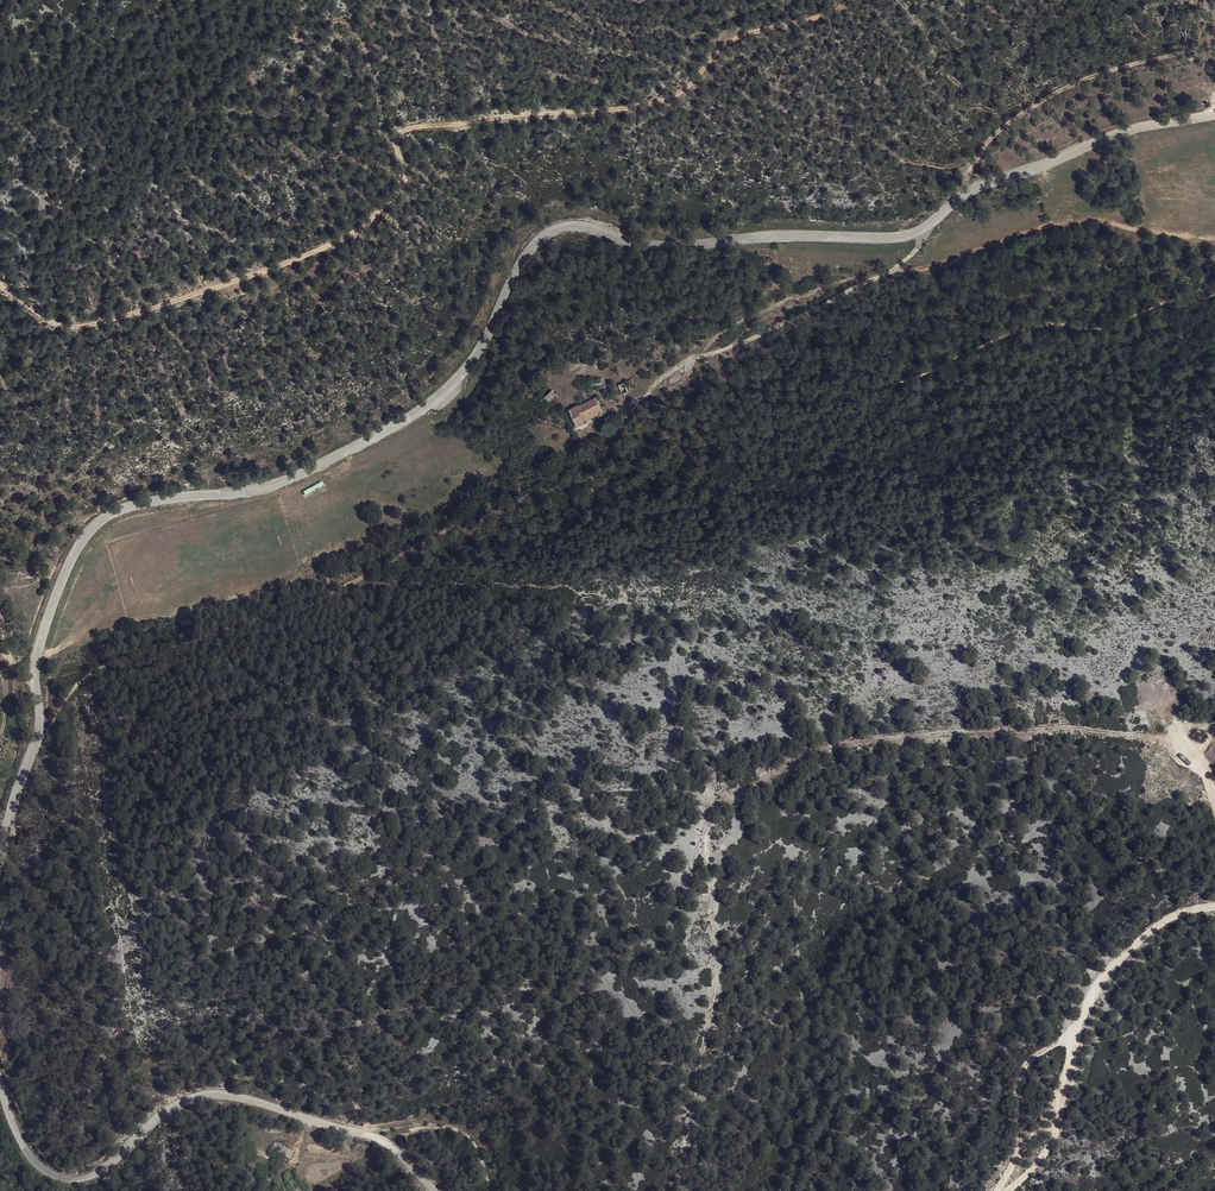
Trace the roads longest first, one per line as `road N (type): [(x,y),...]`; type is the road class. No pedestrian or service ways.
road 1 (unclassified): [(0,845),(35,755),(39,628),(85,539),(114,512),(285,475),(399,428),(466,370),(511,275),(547,230),(583,221),(629,240),(894,241),(955,200),(1014,176),(1167,125),(1214,118)]
road 2 (track): [(840,0),(707,58),(670,100),(415,124),(402,136),(402,189),(363,231),(145,314),(53,320),(0,280)]
road 3 (unclassified): [(437,1190),(388,1144),(236,1093),(204,1092),(168,1107),(84,1181),(51,1173),(28,1152),(0,1096)]
road 4 (track): [(1214,906),(1164,922),(1126,953),(1088,1003),(1060,1119),(1009,1190)]
road 5 (track): [(1214,240),(1095,218),(893,276)]
road 6 (track): [(1079,1029),(1018,1067),(1011,1092),(1019,1130),(1002,1190)]

